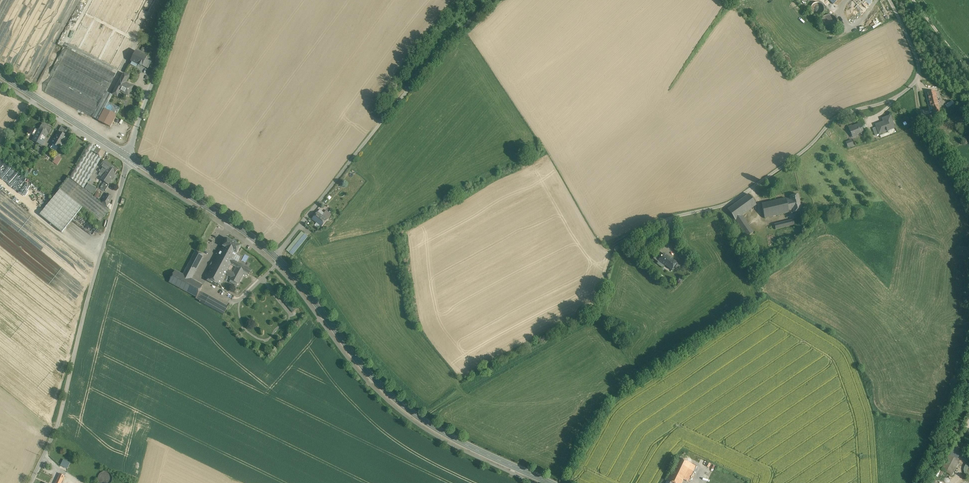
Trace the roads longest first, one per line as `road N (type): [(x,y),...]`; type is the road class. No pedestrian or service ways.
road 1 (secondary): [(551,482),(402,405),(275,256)]
road 2 (unclassified): [(129,158),(57,427),(30,482)]
road 3 (unclassified): [(275,256),(488,0)]
road 4 (residential): [(917,80),(890,100),(835,117),(724,204),(670,218)]
road 5 (secondary): [(275,256),(129,158)]
road 6 (residential): [(170,0),(129,158)]
road 7 (secondary): [(129,158),(0,75)]

